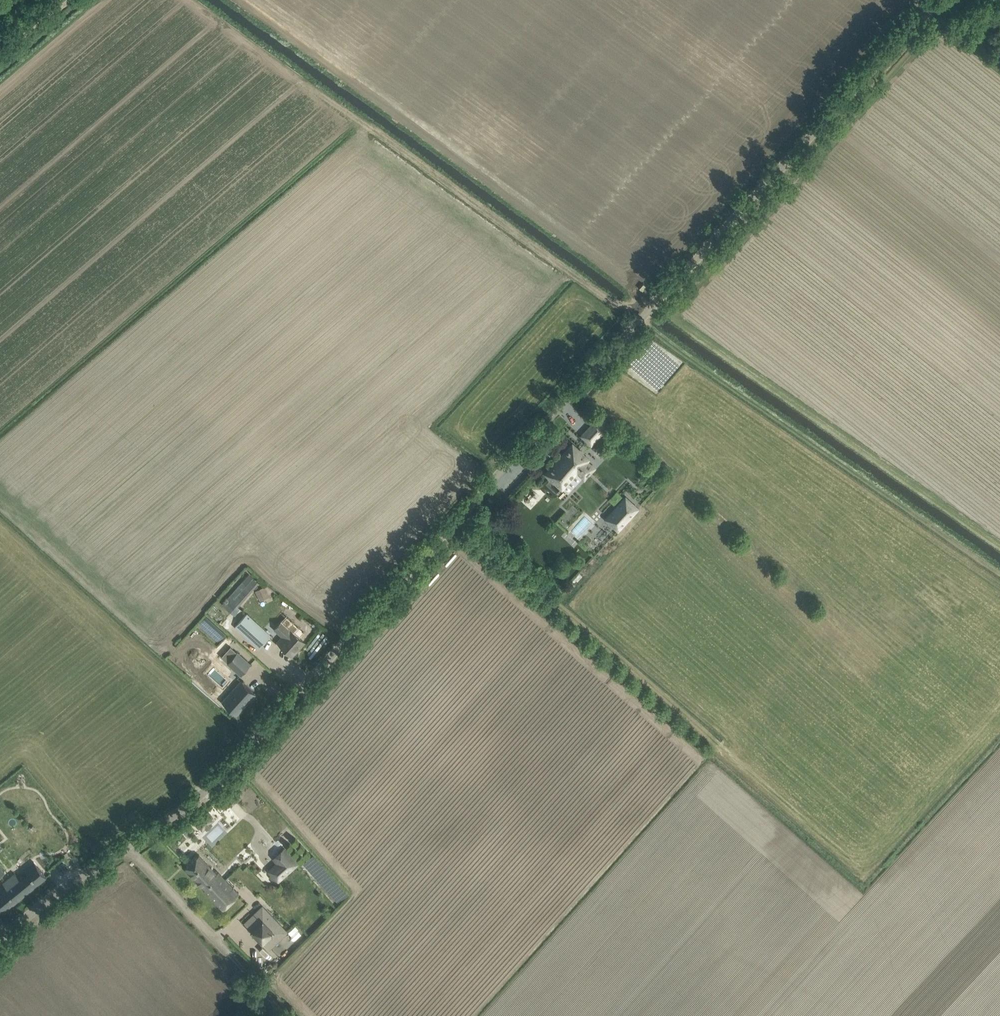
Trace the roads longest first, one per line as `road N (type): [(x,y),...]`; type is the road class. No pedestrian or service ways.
road 1 (unclassified): [(0,938),(237,760),(948,0)]

